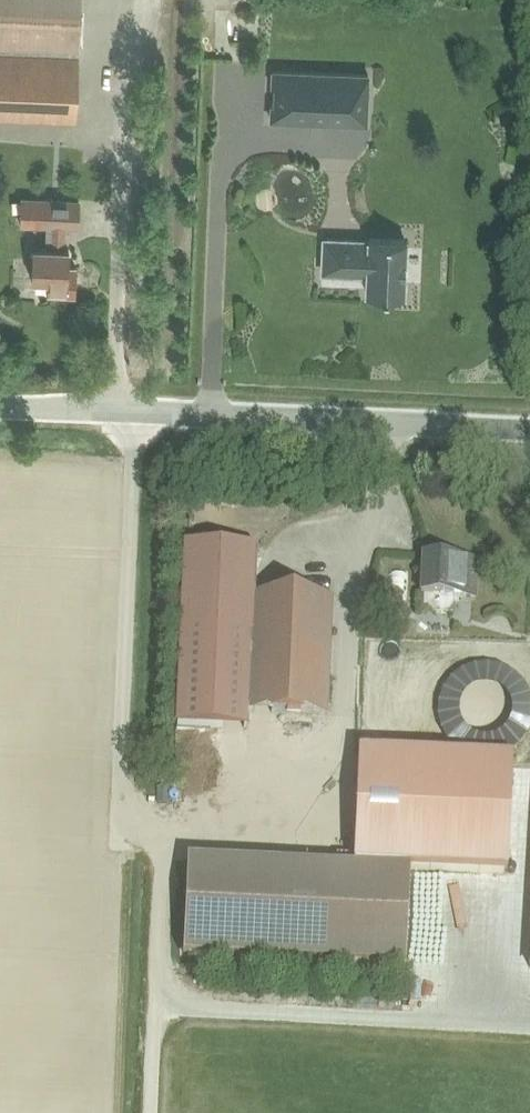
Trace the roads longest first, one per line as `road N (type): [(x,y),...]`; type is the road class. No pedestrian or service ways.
road 1 (unclassified): [(0,410),(529,430)]

